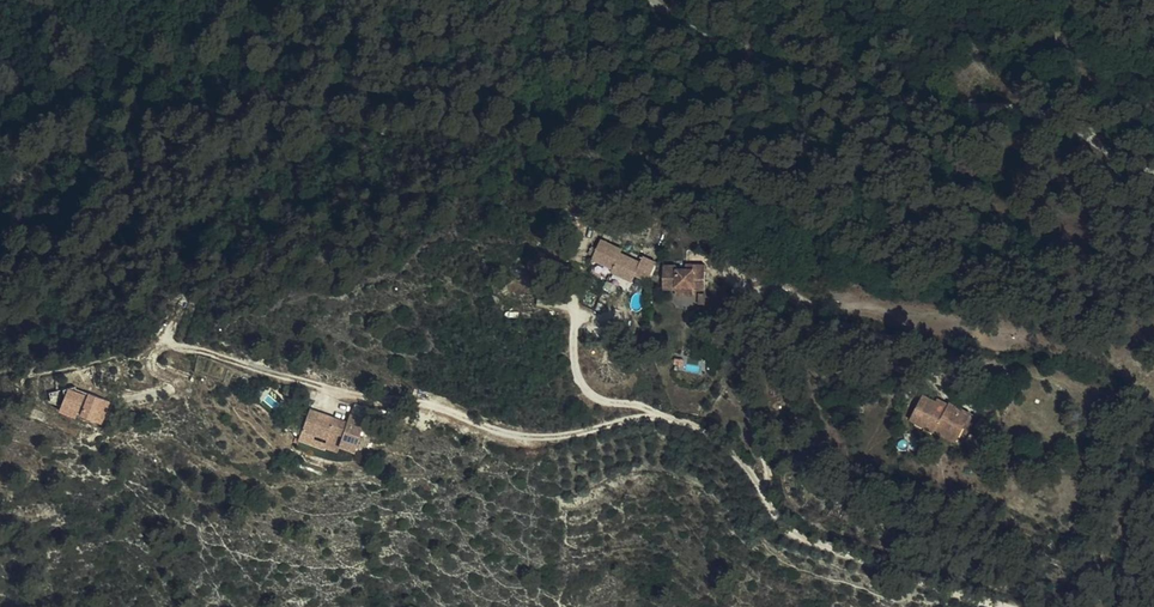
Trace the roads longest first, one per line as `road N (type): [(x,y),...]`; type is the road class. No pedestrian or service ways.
road 1 (track): [(1153,172),(1056,118),(878,88),(697,27),(652,0)]
road 2 (track): [(659,415),(571,435),(502,435),(431,402),(378,402),(169,347)]
road 3 (track): [(1005,606),(808,541),(733,450),(659,415)]
road 4 (track): [(659,415),(588,391),(576,369),(576,310)]

